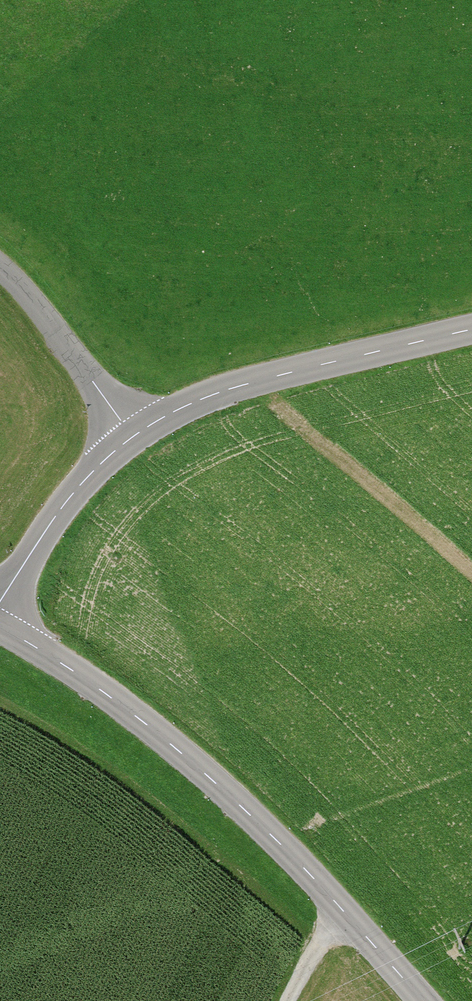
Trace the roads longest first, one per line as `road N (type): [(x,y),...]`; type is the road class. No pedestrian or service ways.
road 1 (tertiary): [(0,626),(168,743),(269,833),(423,1000)]
road 2 (tertiary): [(134,435),(197,401),(275,375),(471,329)]
road 3 (unclassified): [(0,263),(134,435)]
road 4 (tertiary): [(0,604),(54,517),(134,435)]

